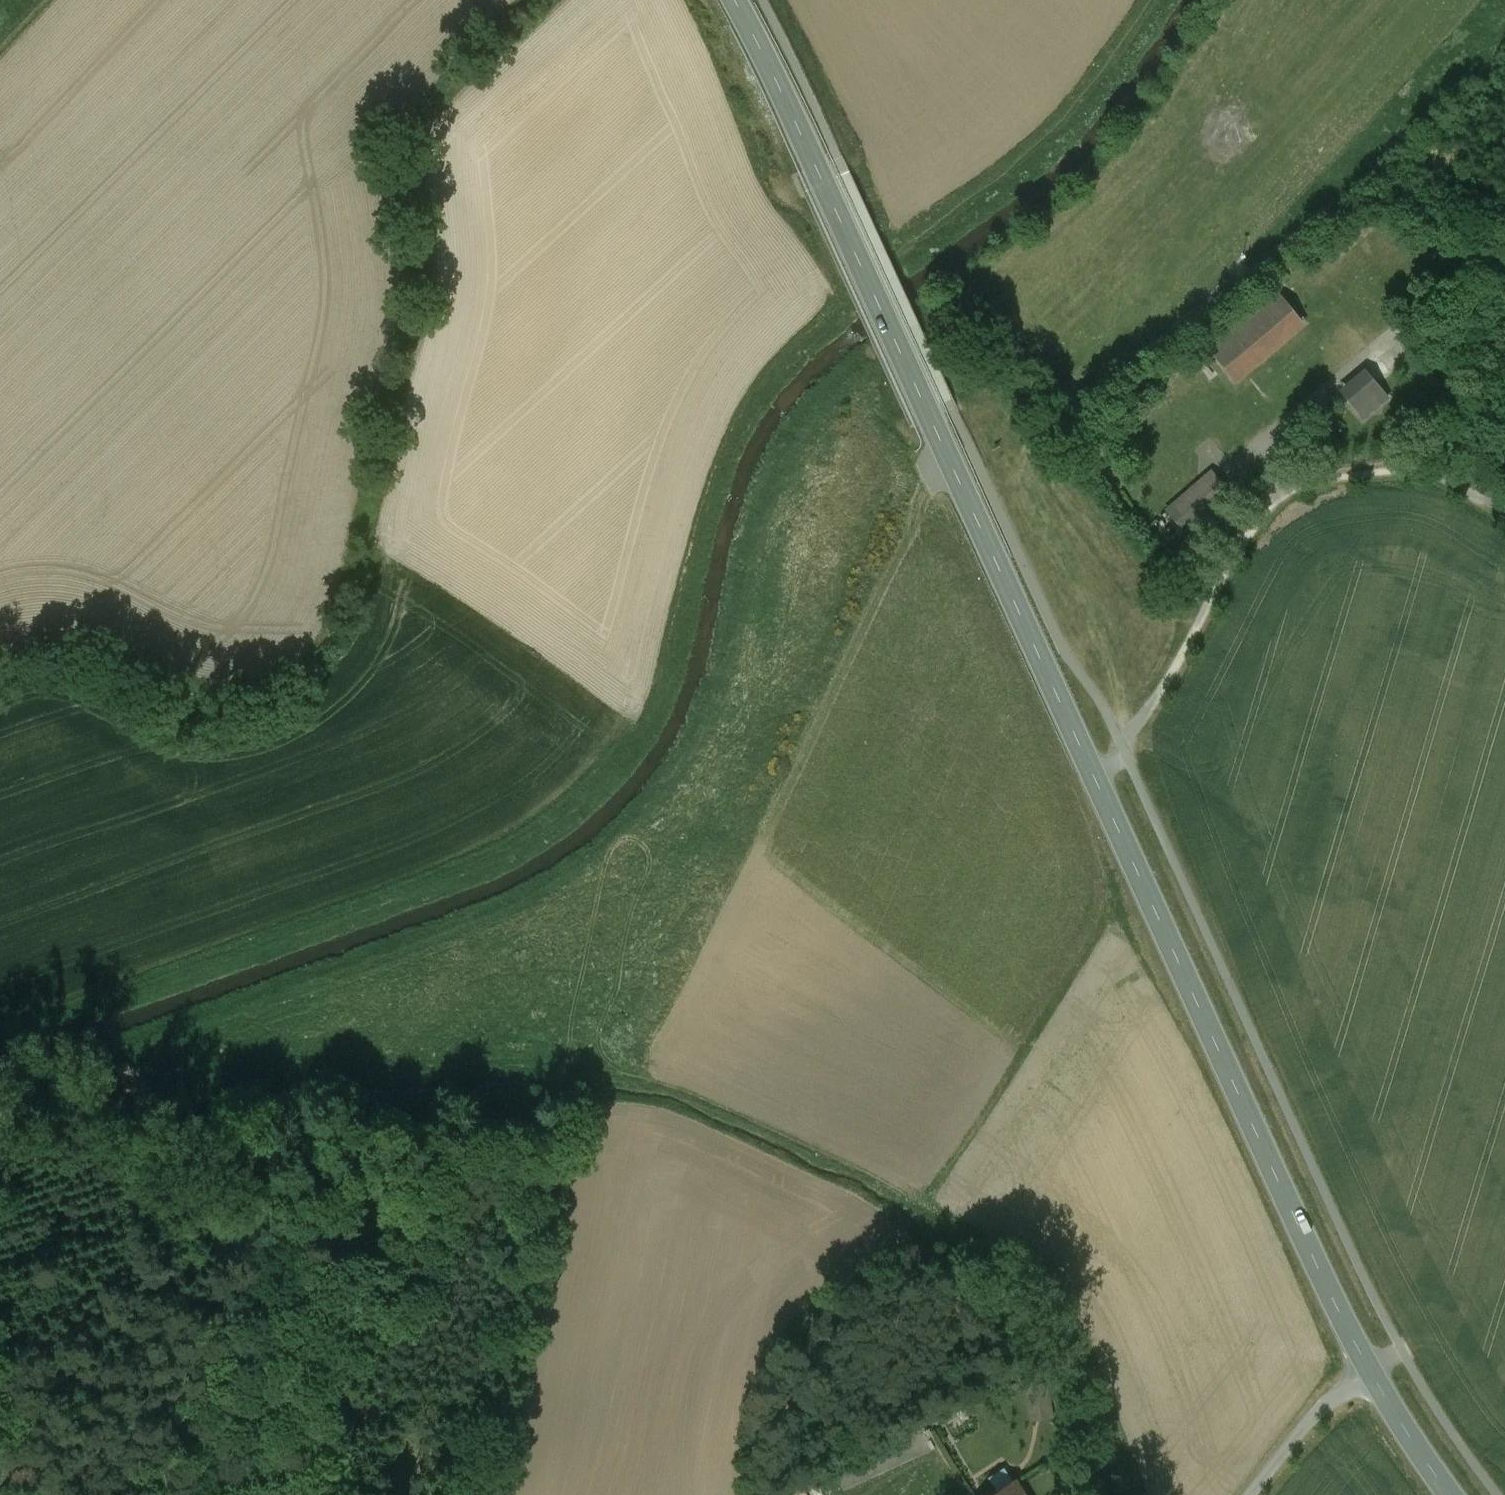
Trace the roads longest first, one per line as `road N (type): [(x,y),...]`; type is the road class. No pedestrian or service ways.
road 1 (secondary): [(1449,1494),(1408,1437),(1334,1300),(734,0)]
road 2 (track): [(1277,497),(1304,485),(1420,466),(1483,504),(1504,505)]

